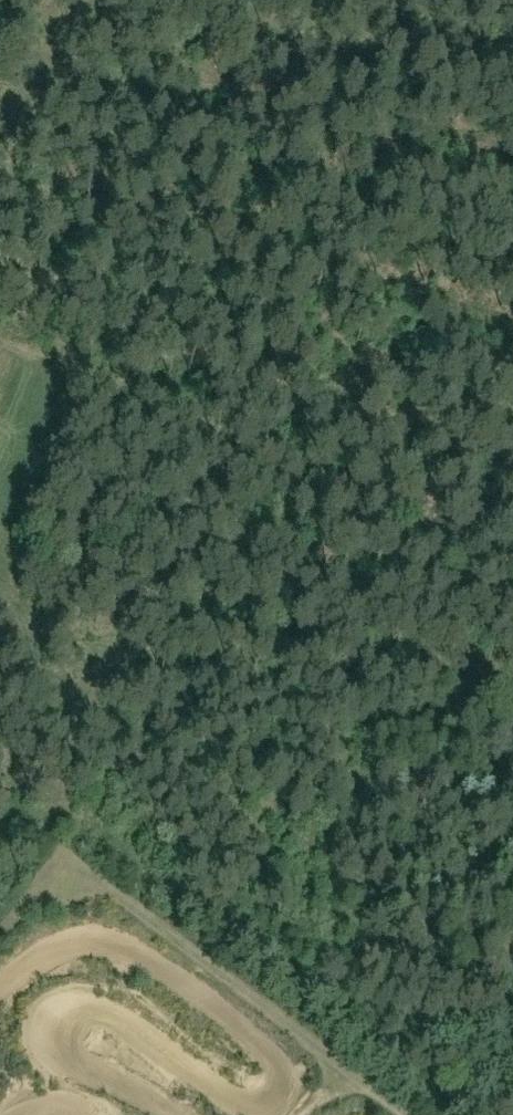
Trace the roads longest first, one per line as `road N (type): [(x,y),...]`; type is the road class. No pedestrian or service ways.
road 1 (track): [(512,590),(0,363)]

